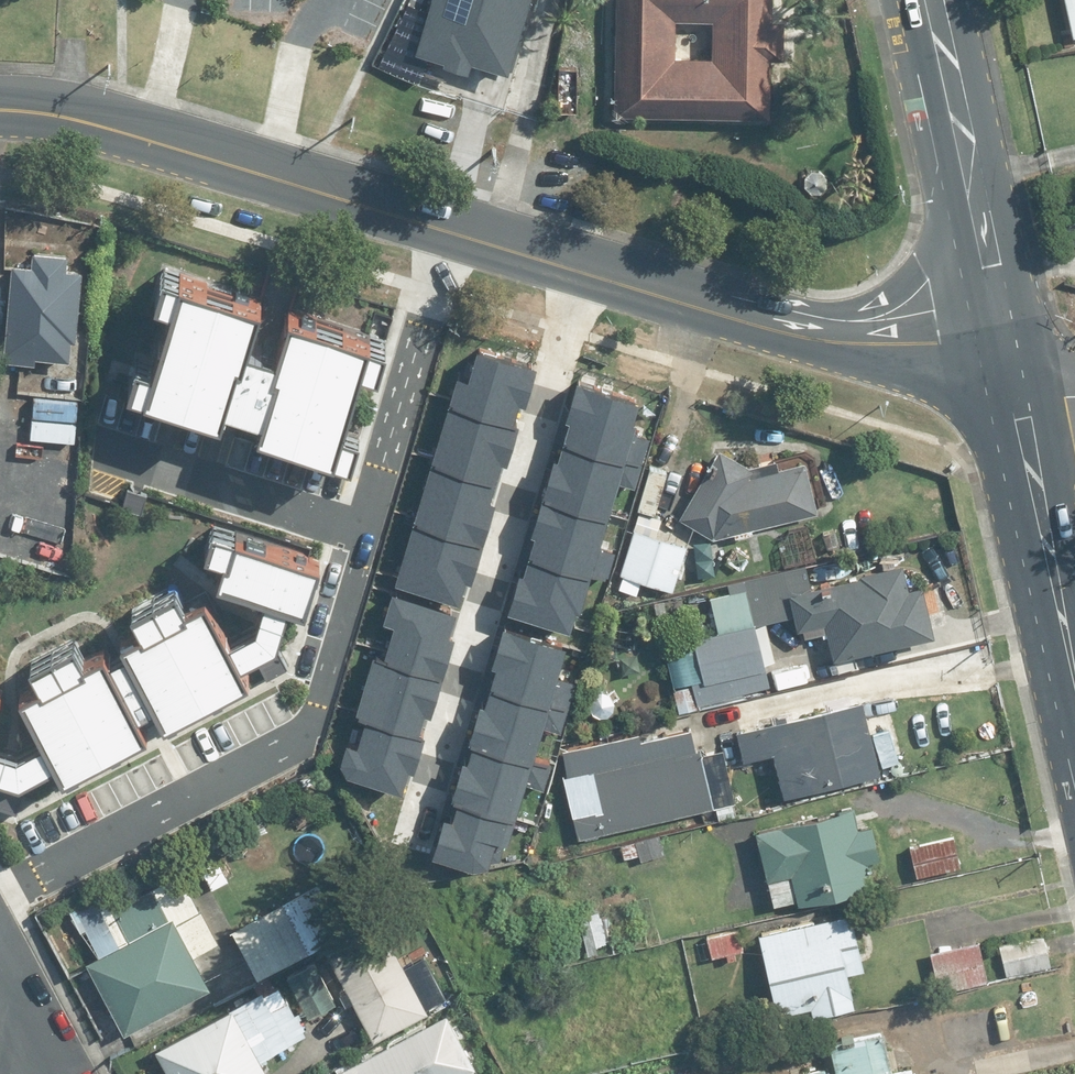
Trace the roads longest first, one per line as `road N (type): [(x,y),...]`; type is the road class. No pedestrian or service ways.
road 1 (residential): [(425,835),(585,272)]
road 2 (residential): [(0,887),(300,741),(363,523)]
road 3 (unclassified): [(0,111),(93,123),(448,230)]
road 4 (unclassified): [(585,272),(728,315),(882,346),(939,343),(1003,363)]
road 5 (primary): [(927,0),(1003,363)]
road 6 (residential): [(363,523),(448,230)]
road 7 (primary): [(1003,363),(1074,641)]
road 8 (residential): [(98,445),(363,523)]
road 9 (unclassified): [(448,230),(585,272)]

